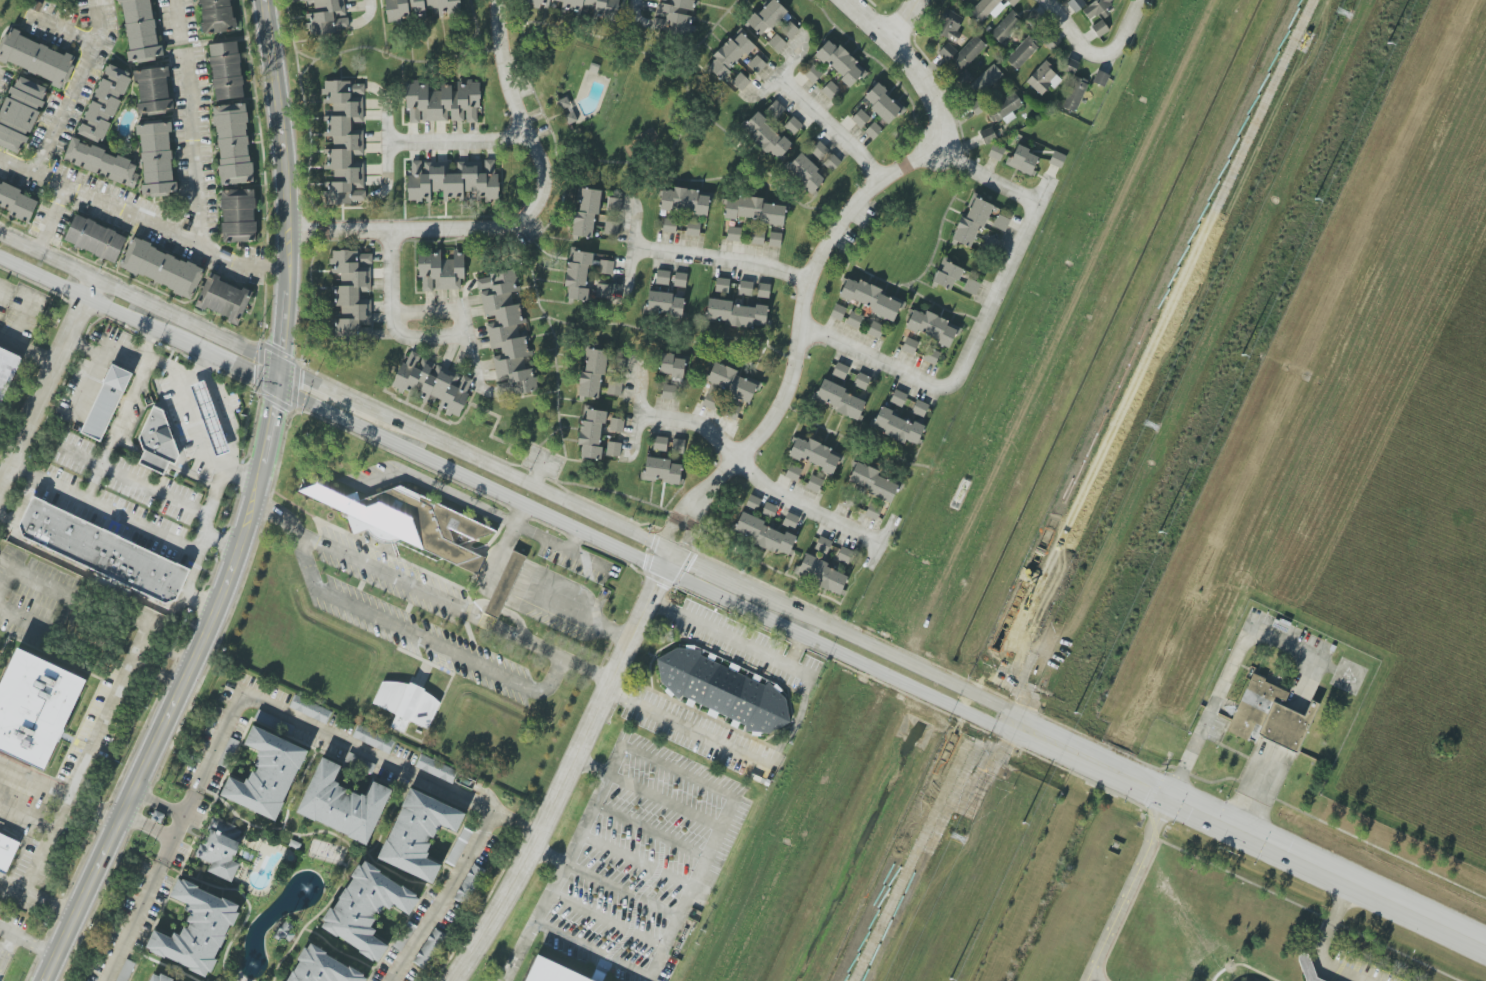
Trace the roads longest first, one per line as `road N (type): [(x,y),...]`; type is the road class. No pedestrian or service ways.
road 1 (tertiary): [(275,388),(918,692),(1019,727)]
road 2 (residential): [(46,980),(213,610),(253,502),(275,388)]
road 3 (residential): [(938,147),(880,180),(834,230),(808,280),(789,386),(774,416),(704,495),(669,554)]
road 4 (residential): [(496,0),(508,84),(541,167),(531,211),(494,229),(282,229)]
road 5 (tertiary): [(661,570),(539,833),(452,980)]
road 6 (residential): [(275,388),(280,155),(263,0)]
road 7 (tertiary): [(669,554),(357,404)]
road 8 (tertiary): [(276,365),(0,237)]
road 9 (tertiary): [(1019,727),(928,671),(751,591)]
road 10 (tertiary): [(1241,829),(1485,947)]
road 11 (tertiary): [(1019,727),(1241,829)]
road 12 (residential): [(0,486),(92,279)]
road 13 (tertiary): [(0,259),(198,353)]
road 14 (residential): [(847,0),(921,79),(936,109),(938,147)]
road 15 (residential): [(1131,0),(1106,49),(1092,57),(1074,49),(1035,0)]

